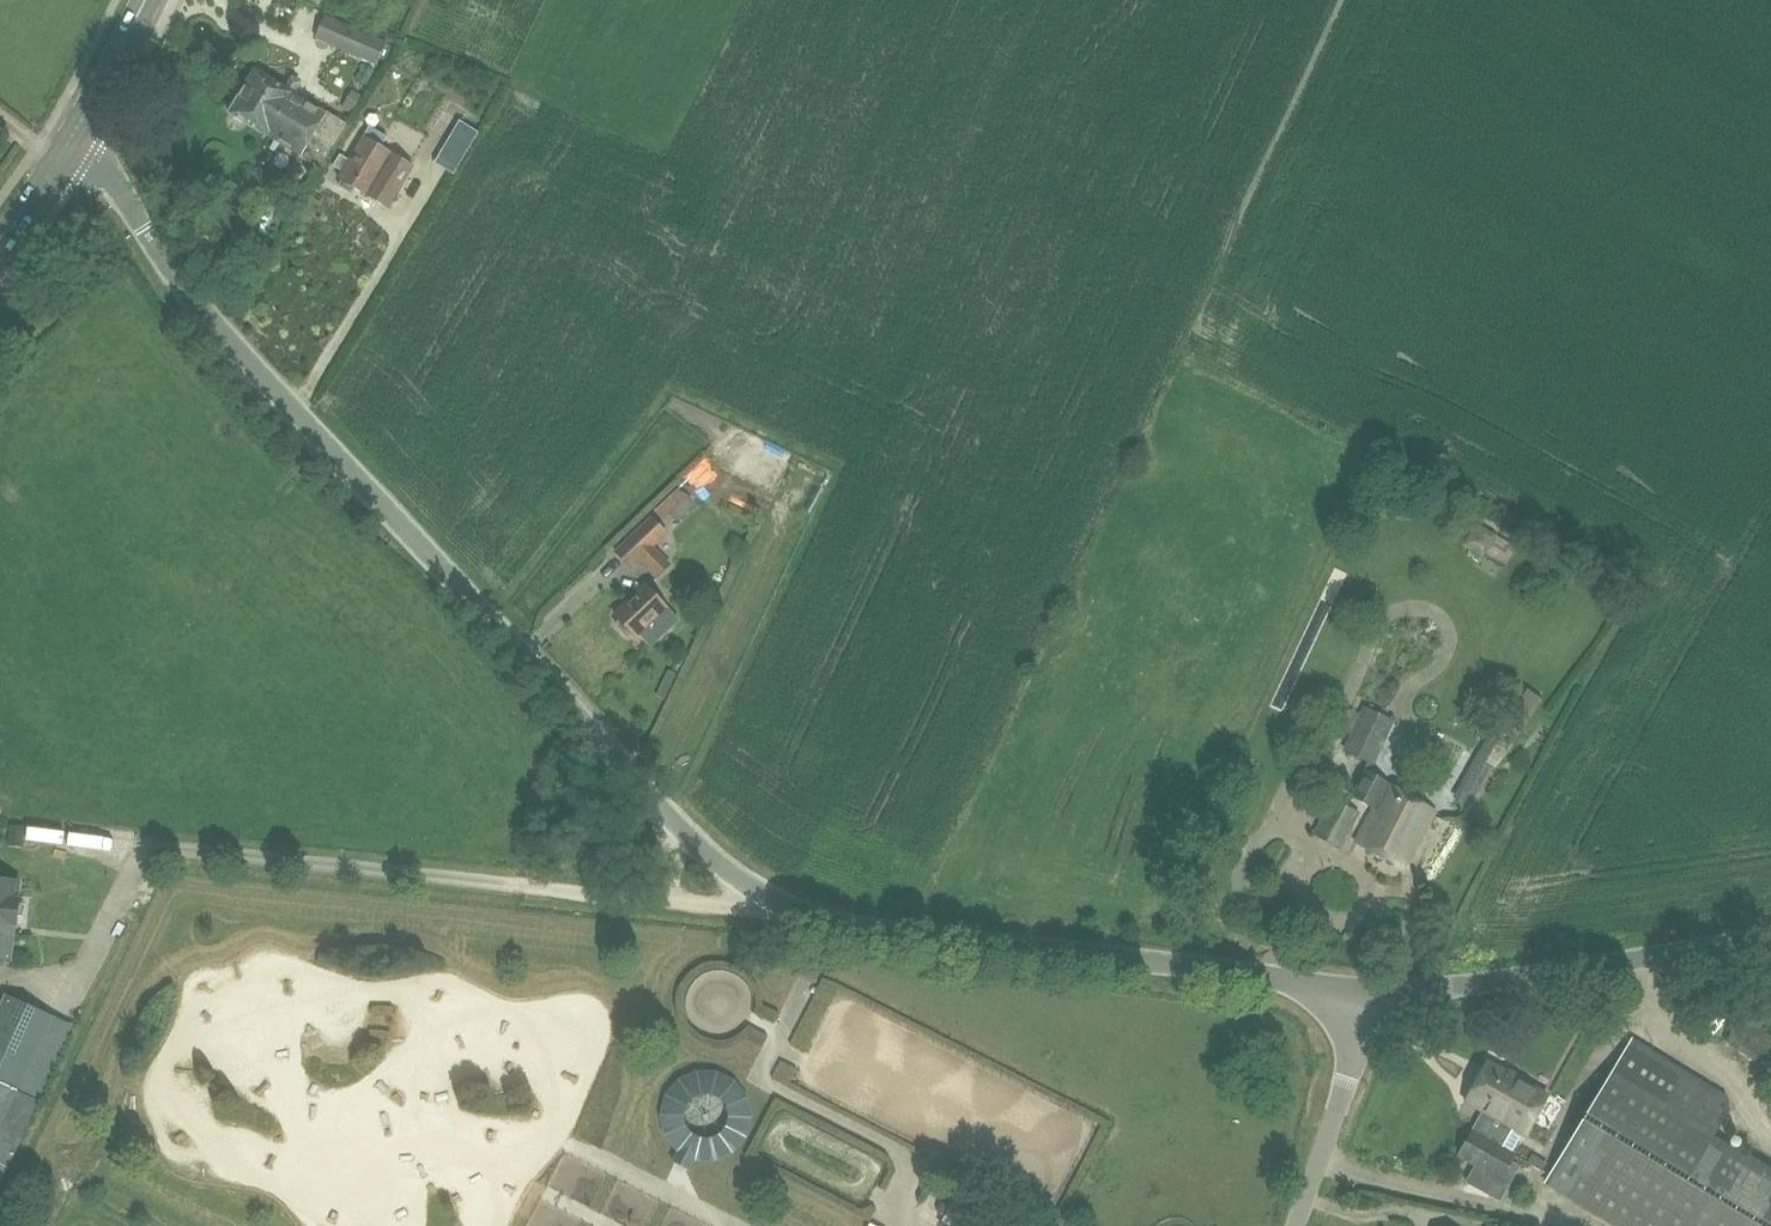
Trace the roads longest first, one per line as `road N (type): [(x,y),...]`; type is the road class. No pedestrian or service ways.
road 1 (unclassified): [(1362,985),(849,923),(795,909),(747,885),(679,826),(277,395),(181,286),(122,194),(65,148)]
road 2 (unclassified): [(1770,931),(1362,985)]
road 3 (unclassified): [(1295,1225),(1353,1044),(1362,985)]
road 4 (secondary): [(65,148),(145,0)]

